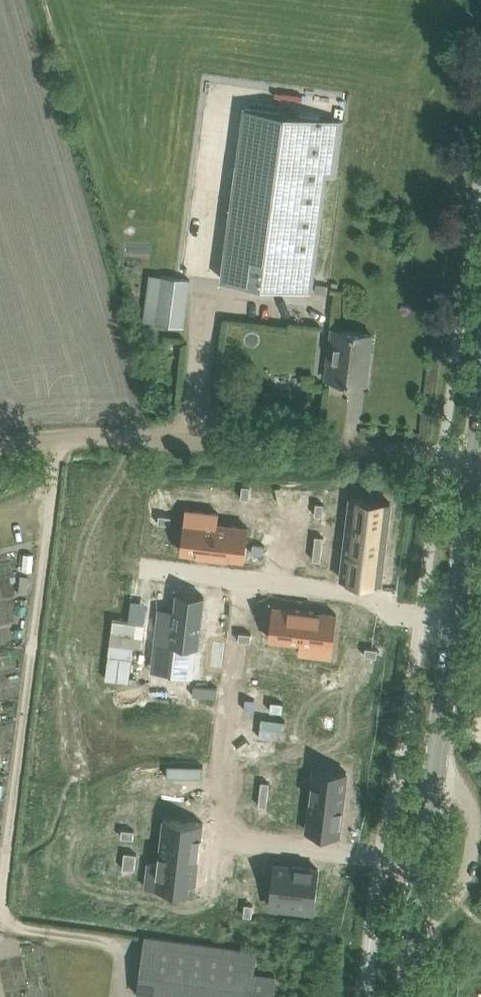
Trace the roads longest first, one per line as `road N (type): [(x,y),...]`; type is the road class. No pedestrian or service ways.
road 1 (unclassified): [(0,442),(55,438),(475,462)]
road 2 (track): [(55,438),(0,905)]
road 3 (tertiary): [(405,996),(453,606)]
road 4 (residential): [(209,836),(238,581)]
road 5 (residential): [(238,581),(453,606)]
road 6 (tertiary): [(453,606),(475,462)]
road 7 (residential): [(108,566),(238,581)]

